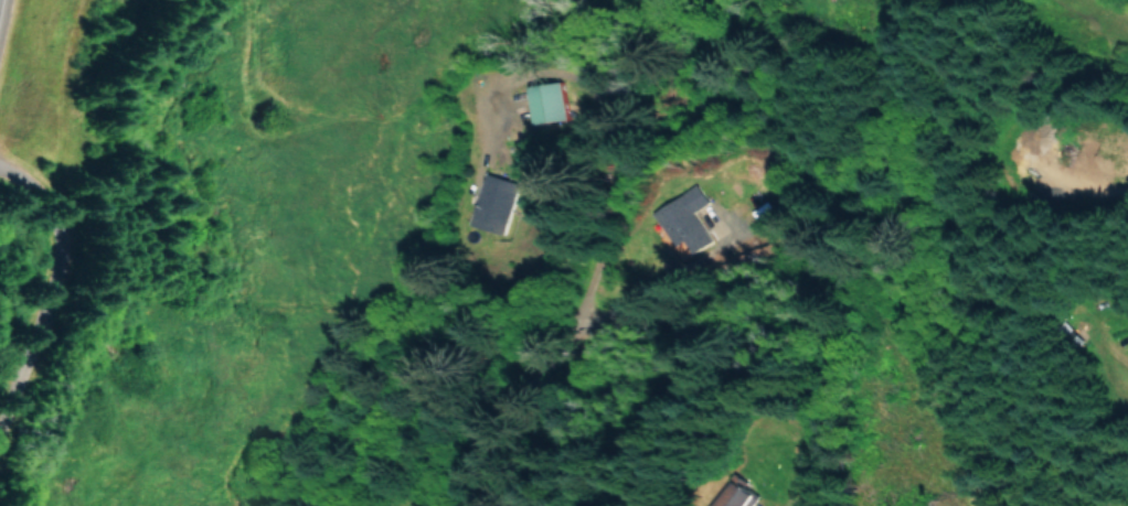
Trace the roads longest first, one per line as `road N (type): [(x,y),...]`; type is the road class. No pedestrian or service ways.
road 1 (residential): [(0,168),(42,193),(61,230),(0,441)]

